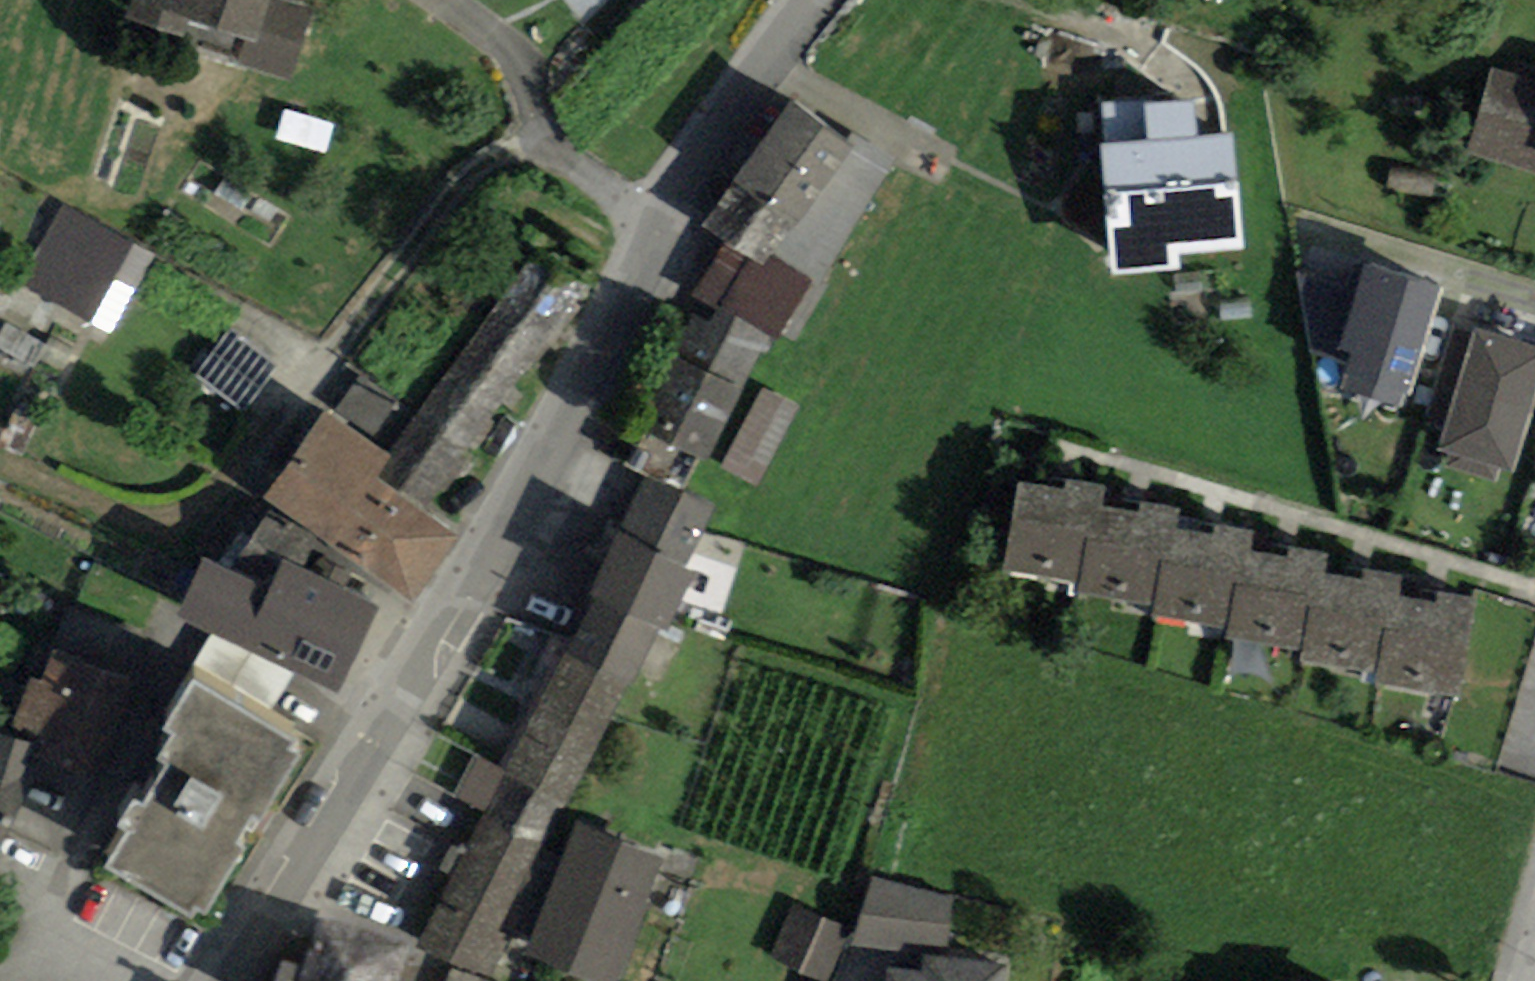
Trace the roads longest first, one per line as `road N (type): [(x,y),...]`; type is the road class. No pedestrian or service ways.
road 1 (residential): [(220,980),(546,450),(656,225),(810,0)]
road 2 (track): [(0,460),(134,517),(160,517),(207,499),(262,449),(452,183),(481,160),(544,134)]

